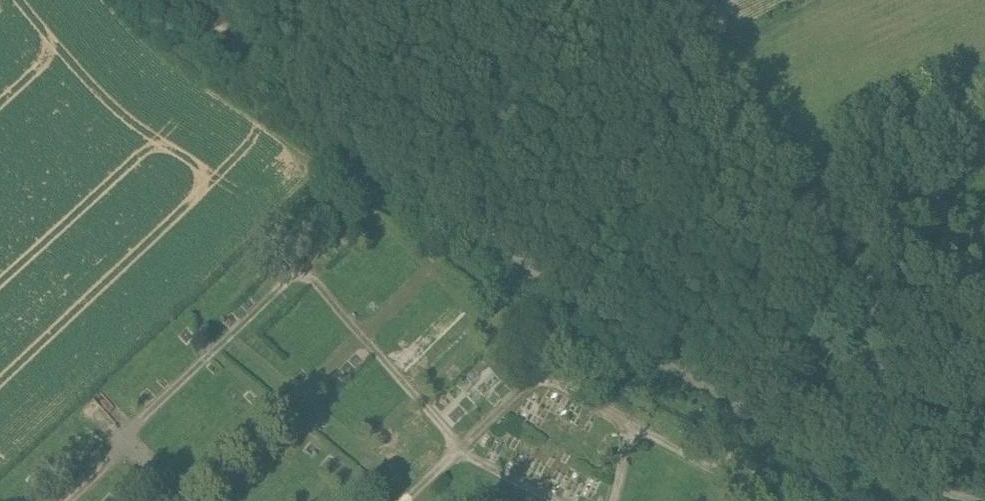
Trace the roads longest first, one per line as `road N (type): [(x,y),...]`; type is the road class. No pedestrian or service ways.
road 1 (track): [(190,0),(283,82),(672,365),(830,450),(984,500)]
road 2 (track): [(958,231),(868,223),(766,166),(661,40),(645,0)]

